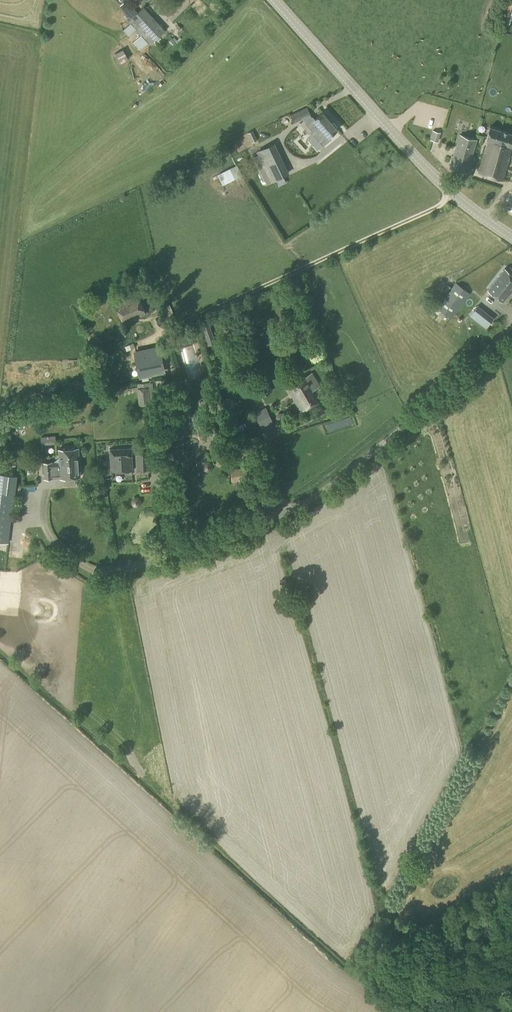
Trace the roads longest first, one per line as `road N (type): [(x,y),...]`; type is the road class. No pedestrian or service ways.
road 1 (tertiary): [(511,237),(441,184),(274,0)]

